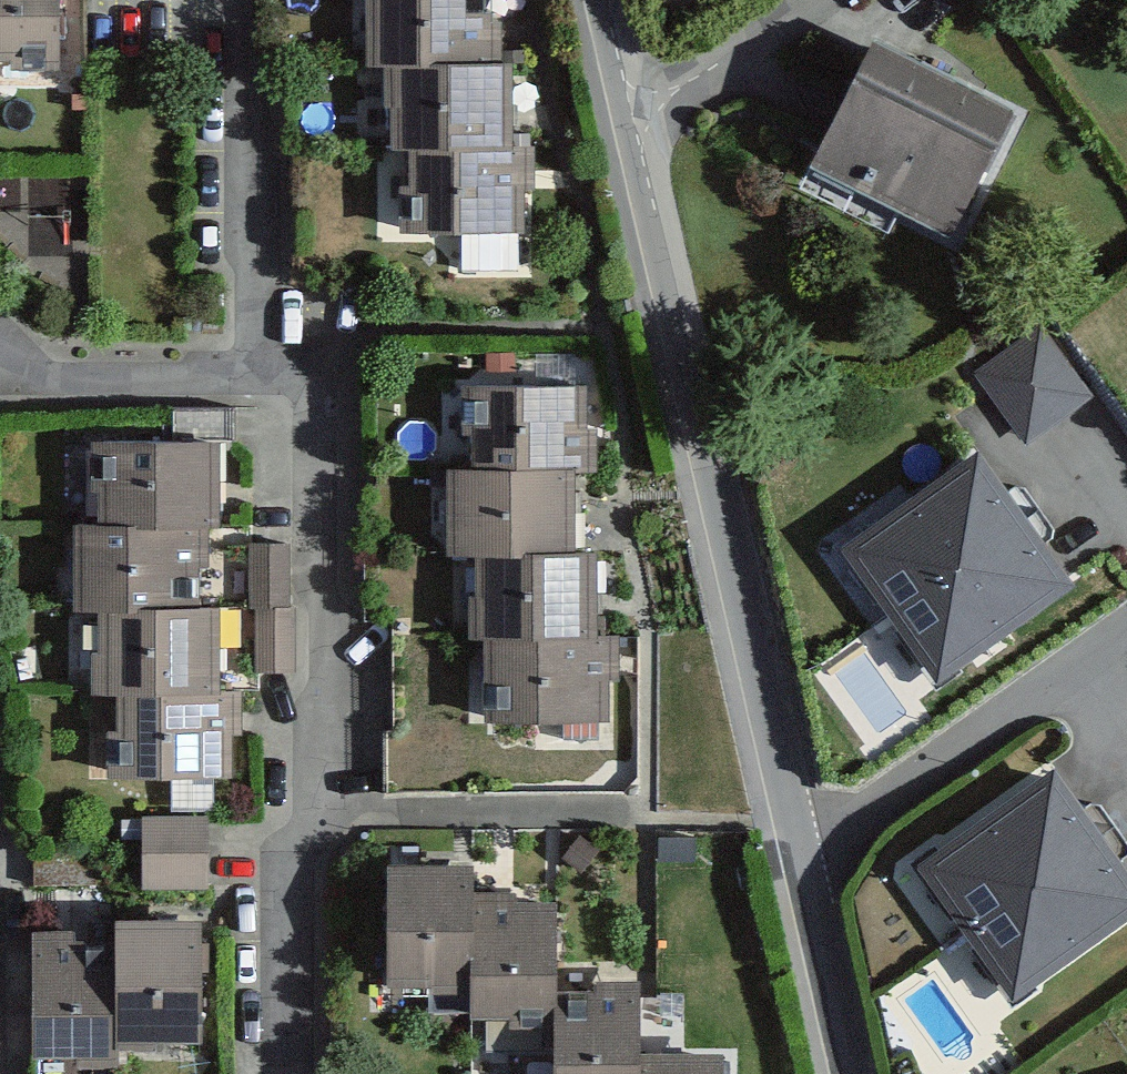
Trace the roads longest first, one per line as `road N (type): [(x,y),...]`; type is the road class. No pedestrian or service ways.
road 1 (residential): [(285,1073),(285,862),(335,788),(319,423),(309,388),(261,371),(0,377)]
road 2 (residential): [(853,1073),(634,123)]
road 3 (residential): [(634,123),(806,0)]
road 4 (residential): [(634,123),(607,0)]

